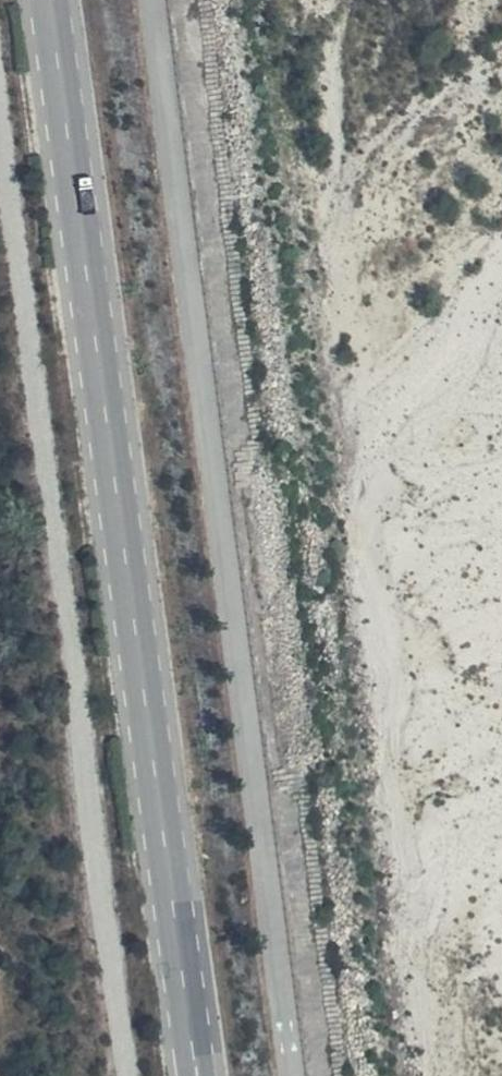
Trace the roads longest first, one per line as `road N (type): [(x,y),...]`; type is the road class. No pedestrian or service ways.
road 1 (primary): [(196,1075),(49,0)]
road 2 (track): [(130,1075),(0,132)]

